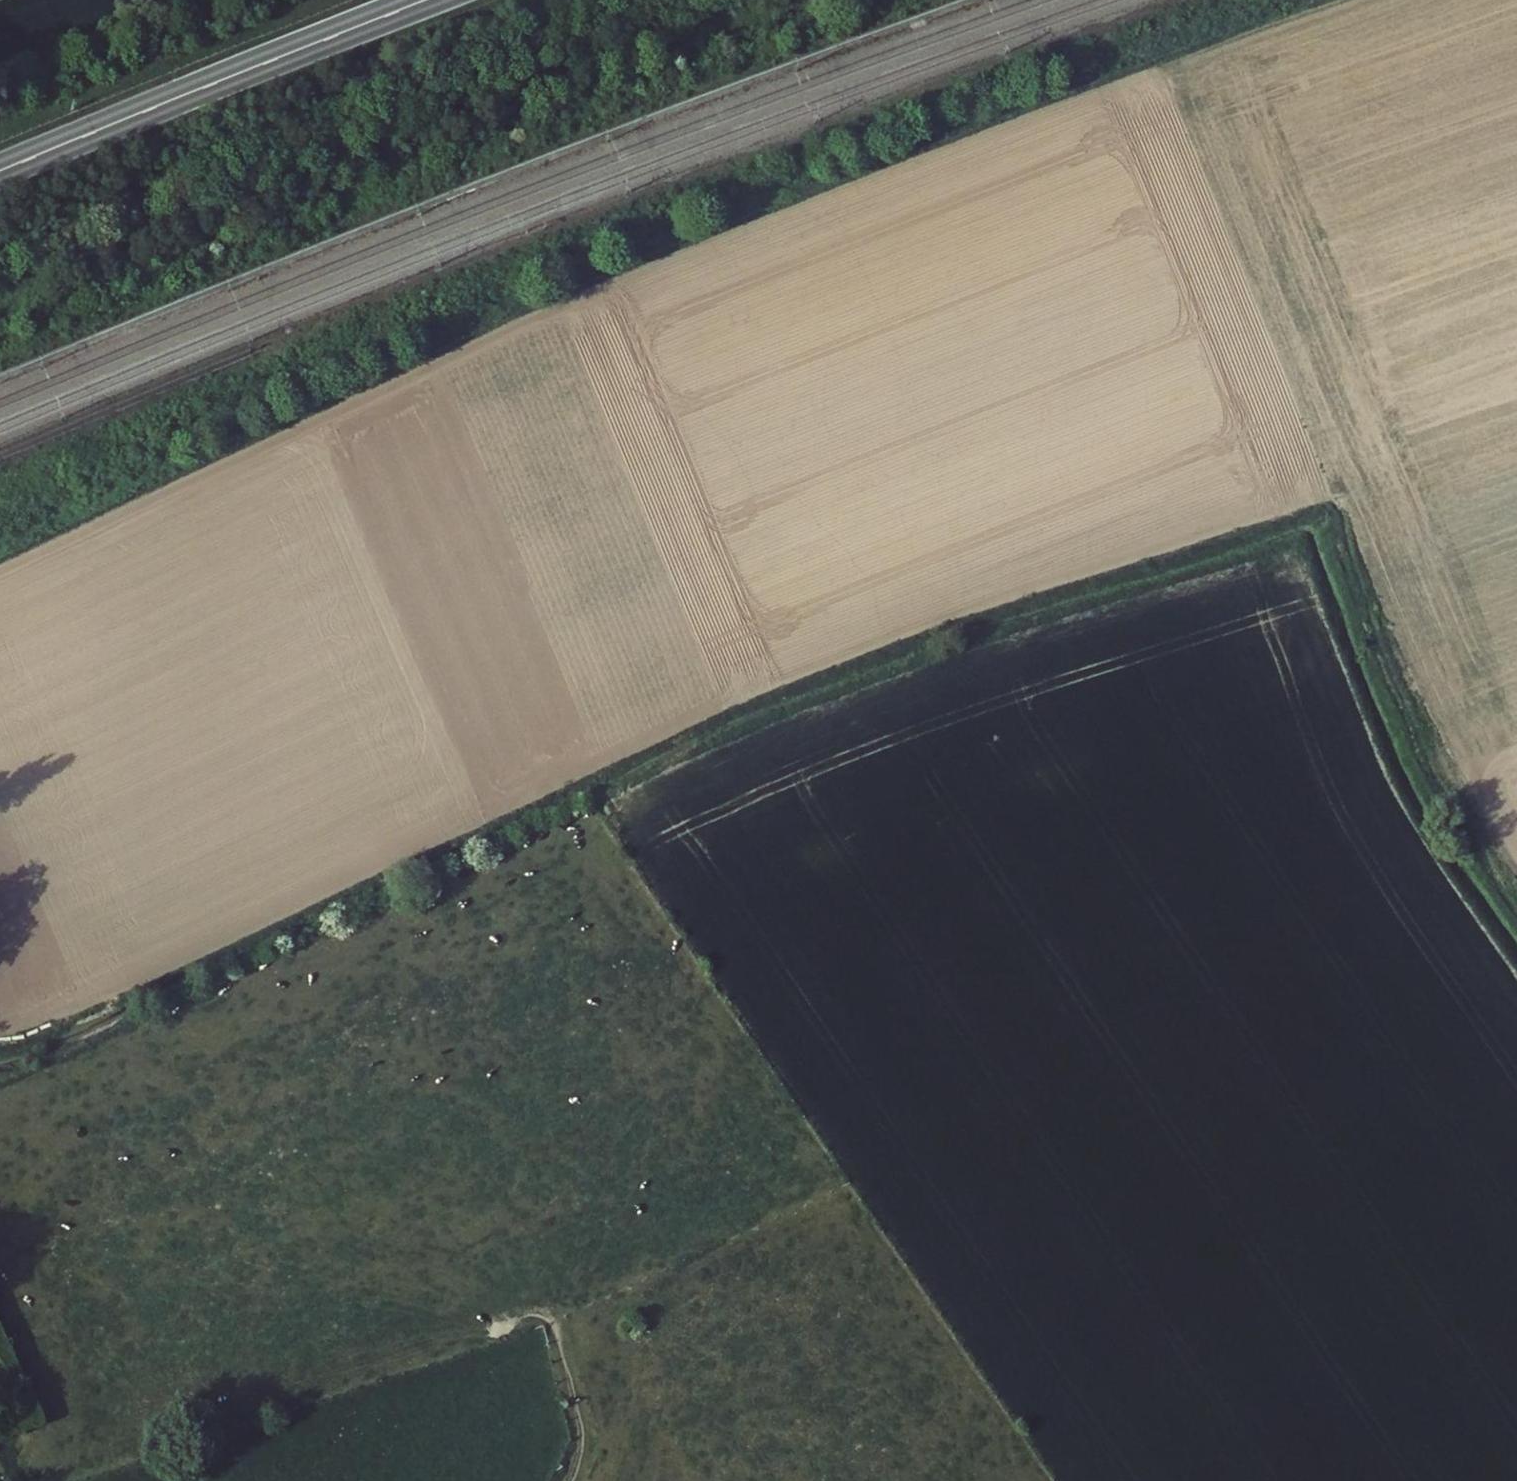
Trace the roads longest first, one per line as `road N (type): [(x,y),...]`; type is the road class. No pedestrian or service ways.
road 1 (primary): [(434,0),(0,173)]

